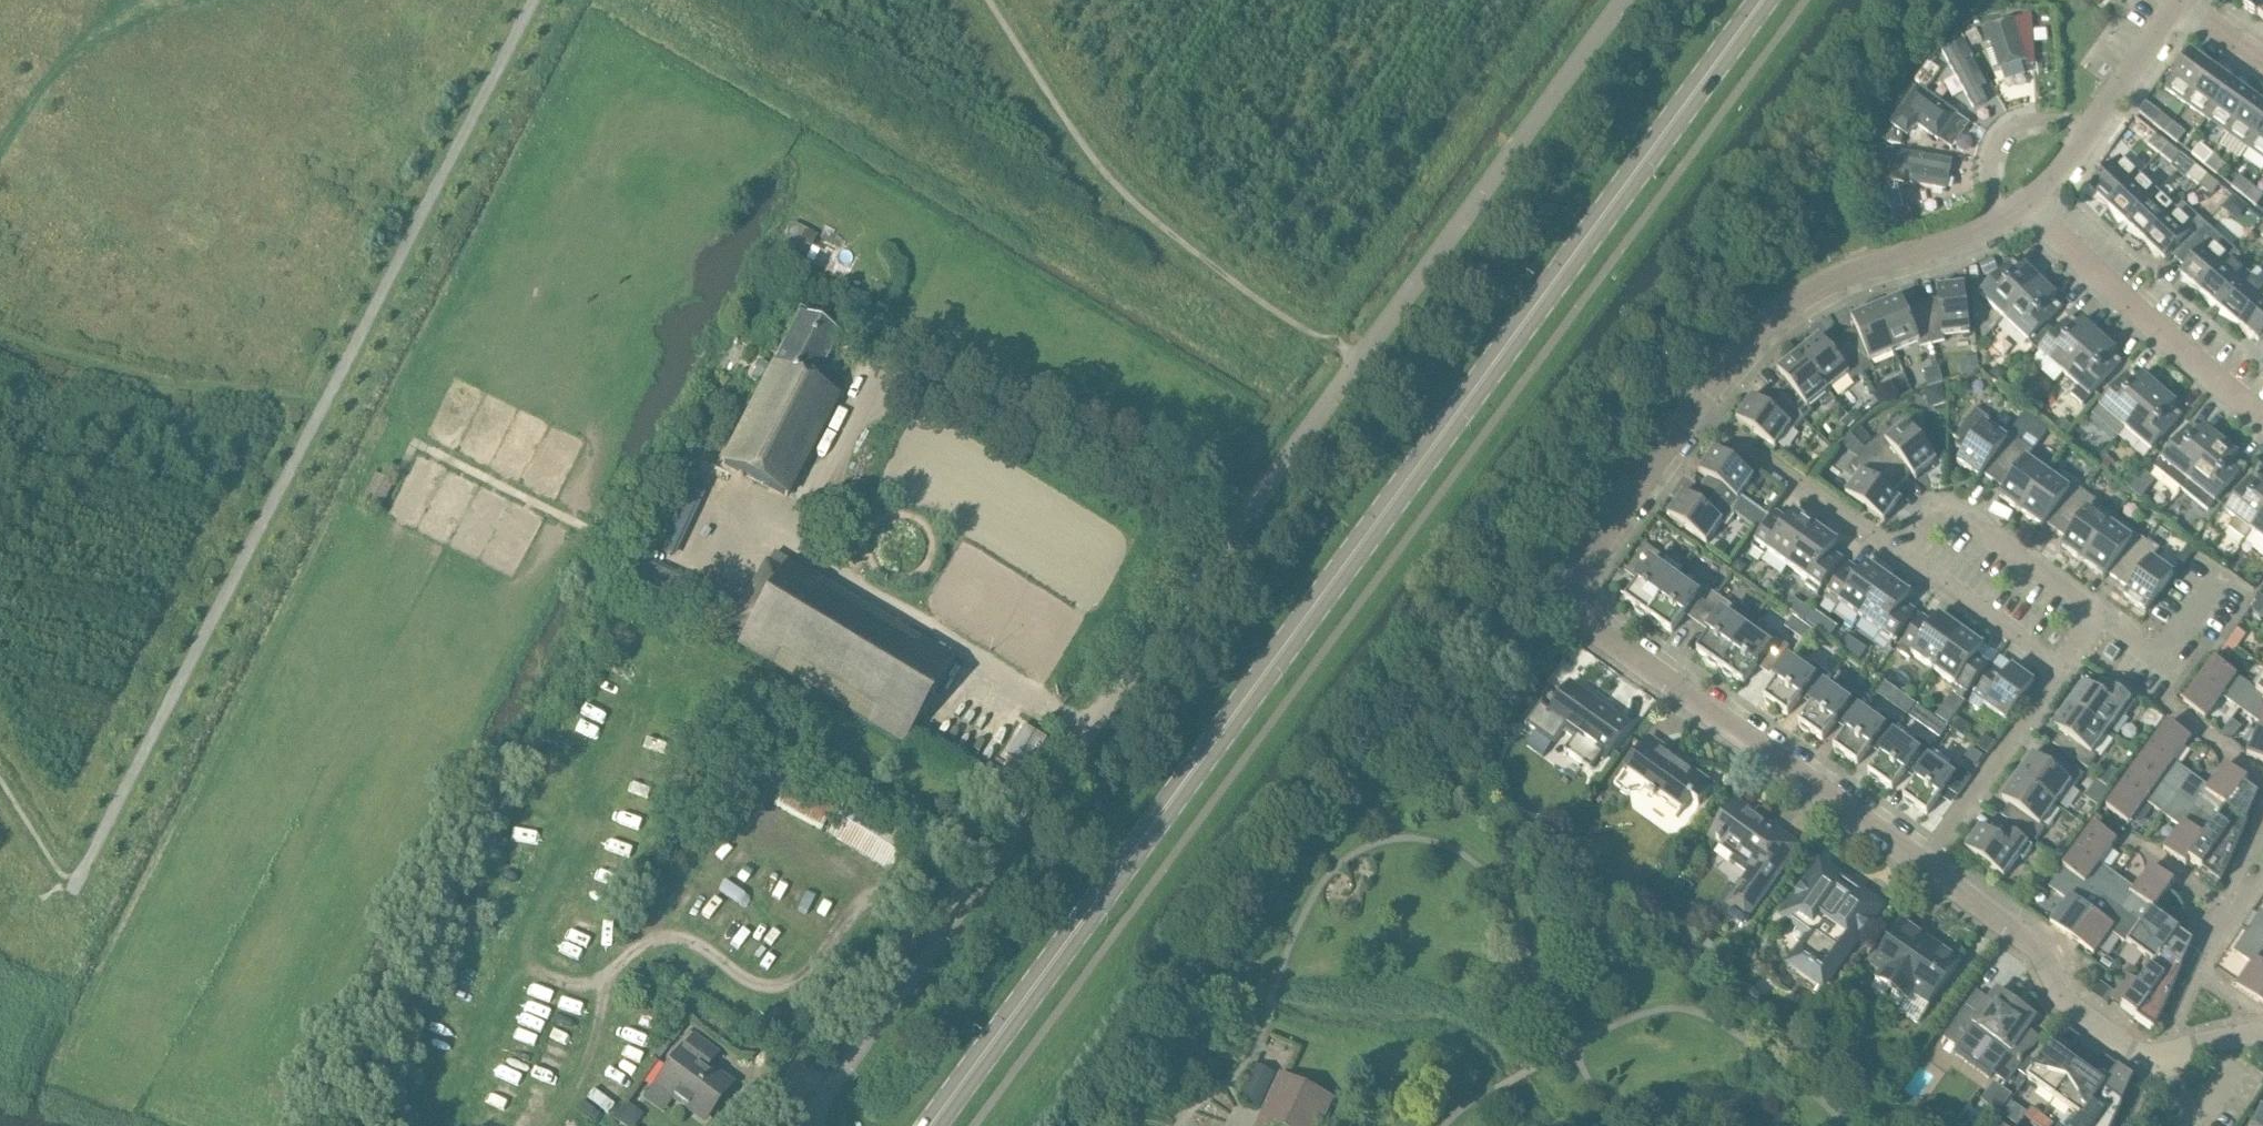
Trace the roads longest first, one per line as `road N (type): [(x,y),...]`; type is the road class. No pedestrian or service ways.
road 1 (secondary): [(931,1125),(1766,0)]
road 2 (unclassified): [(1622,0),(817,1107),(812,1125)]
road 3 (residential): [(1930,865),(1595,622),(1589,578),(1700,420)]
road 4 (residential): [(1700,420),(1750,352),(1823,288),(1999,221)]
road 5 (residential): [(2027,204),(2262,415)]
road 6 (residential): [(2167,1056),(2144,1059),(2090,1026),(2018,933),(1930,865)]
road 7 (residential): [(1901,558),(1700,420)]
road 8 (residential): [(1930,865),(2068,677)]
road 9 (residential): [(1999,221),(1994,173),(2001,147),(2020,126),(2043,119),(2089,130)]
road 10 (residential): [(2089,130),(2181,7)]

